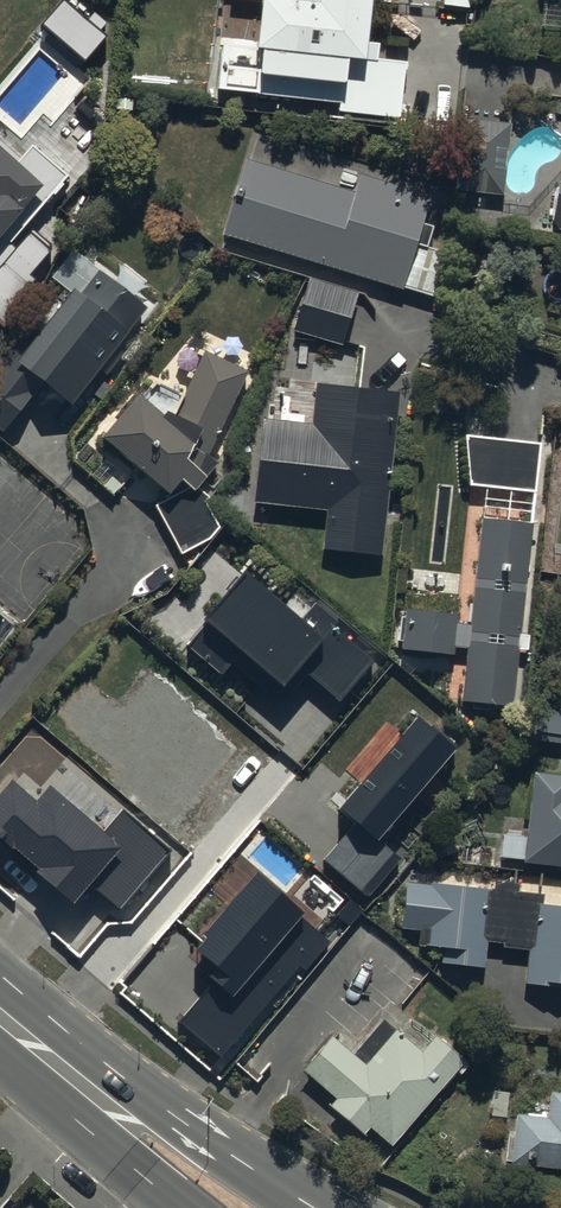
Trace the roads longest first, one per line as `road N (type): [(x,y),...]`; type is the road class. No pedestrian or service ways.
road 1 (primary): [(8,1024),(126,1084),(311,1207)]
road 2 (primary): [(179,1207),(72,1120),(8,1024)]

